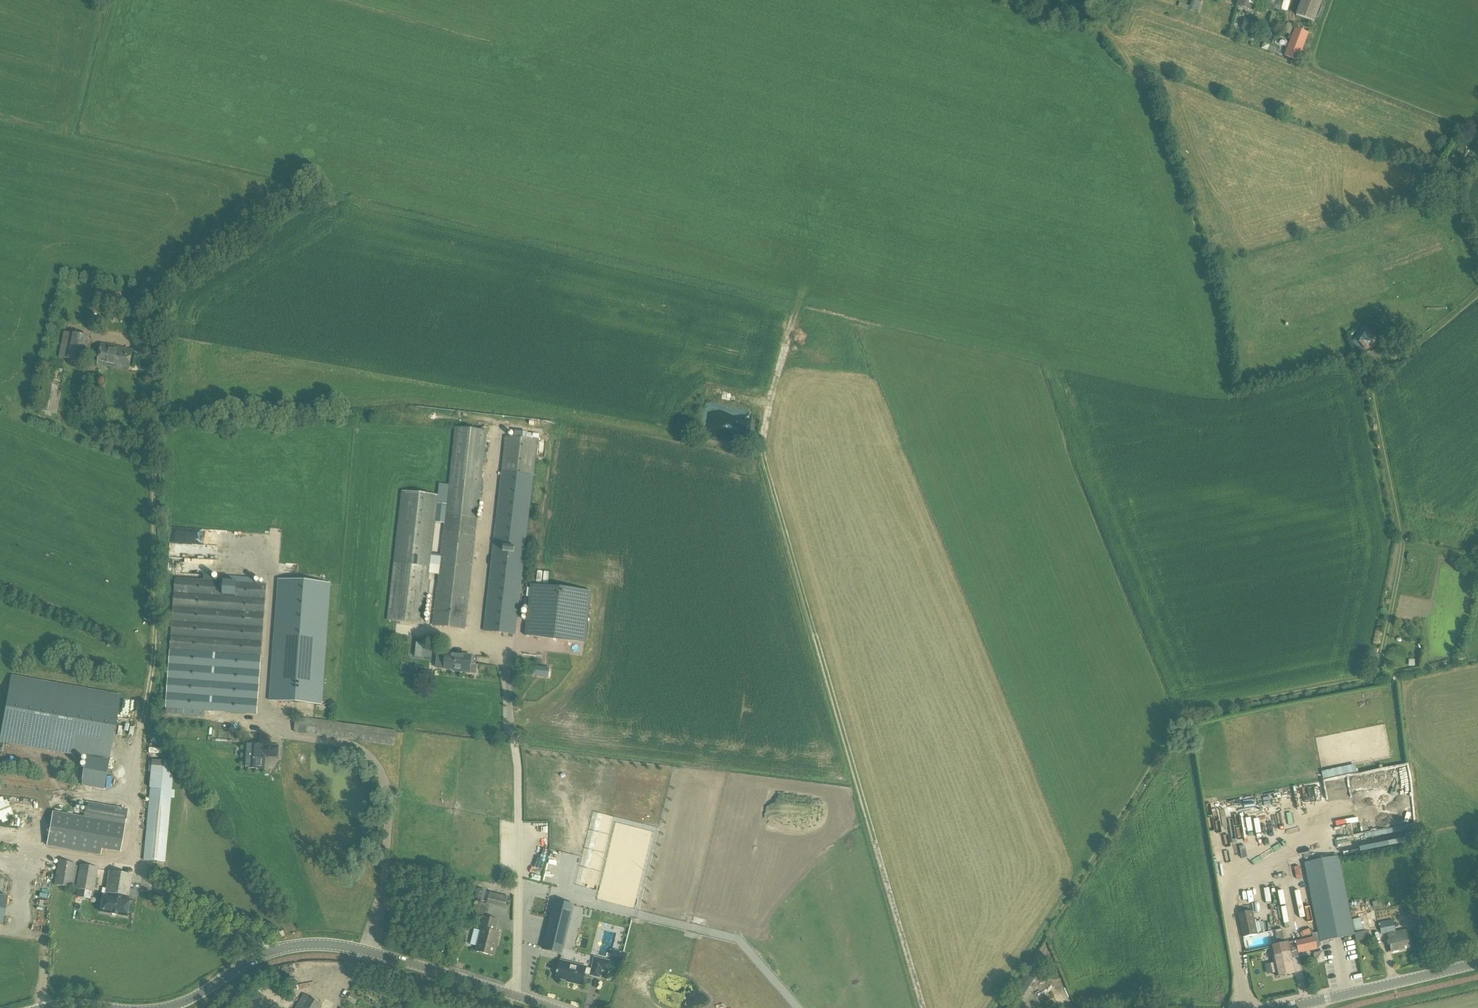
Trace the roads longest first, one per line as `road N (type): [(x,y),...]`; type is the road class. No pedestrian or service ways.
road 1 (track): [(831,183),(766,420),(765,460),(925,1007)]
road 2 (tertiary): [(170,1007),(261,958),(322,945),(514,997)]
road 3 (tertiary): [(1279,1007),(1477,964)]

